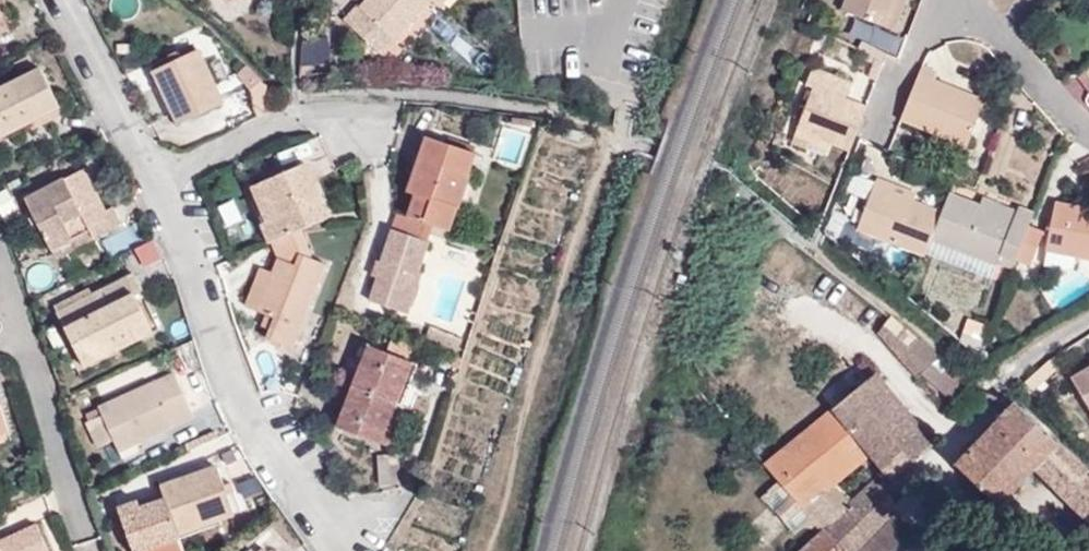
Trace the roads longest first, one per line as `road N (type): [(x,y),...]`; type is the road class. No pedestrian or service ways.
road 1 (residential): [(150,191),(284,494),(345,533)]
road 2 (residential): [(56,0),(150,191)]
road 3 (residential): [(949,1),(882,80),(847,167)]
road 4 (residential): [(294,101),(150,191)]
road 5 (residential): [(991,30),(1088,114)]

